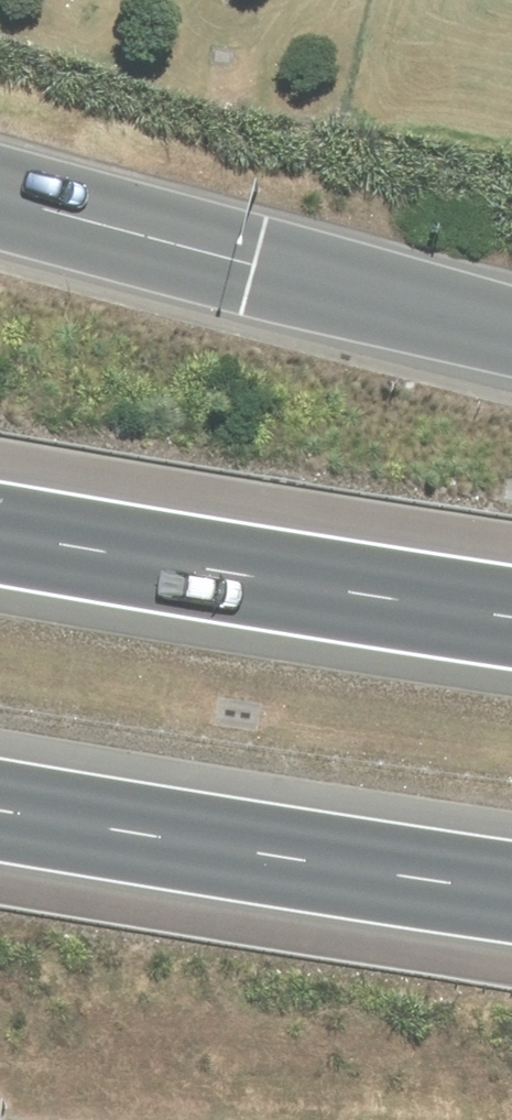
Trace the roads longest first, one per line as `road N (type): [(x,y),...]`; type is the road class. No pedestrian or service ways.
road 1 (motorway): [(0,200),(511,343)]
road 2 (motorway): [(0,536),(511,626)]
road 3 (motorway): [(511,896),(0,811)]

